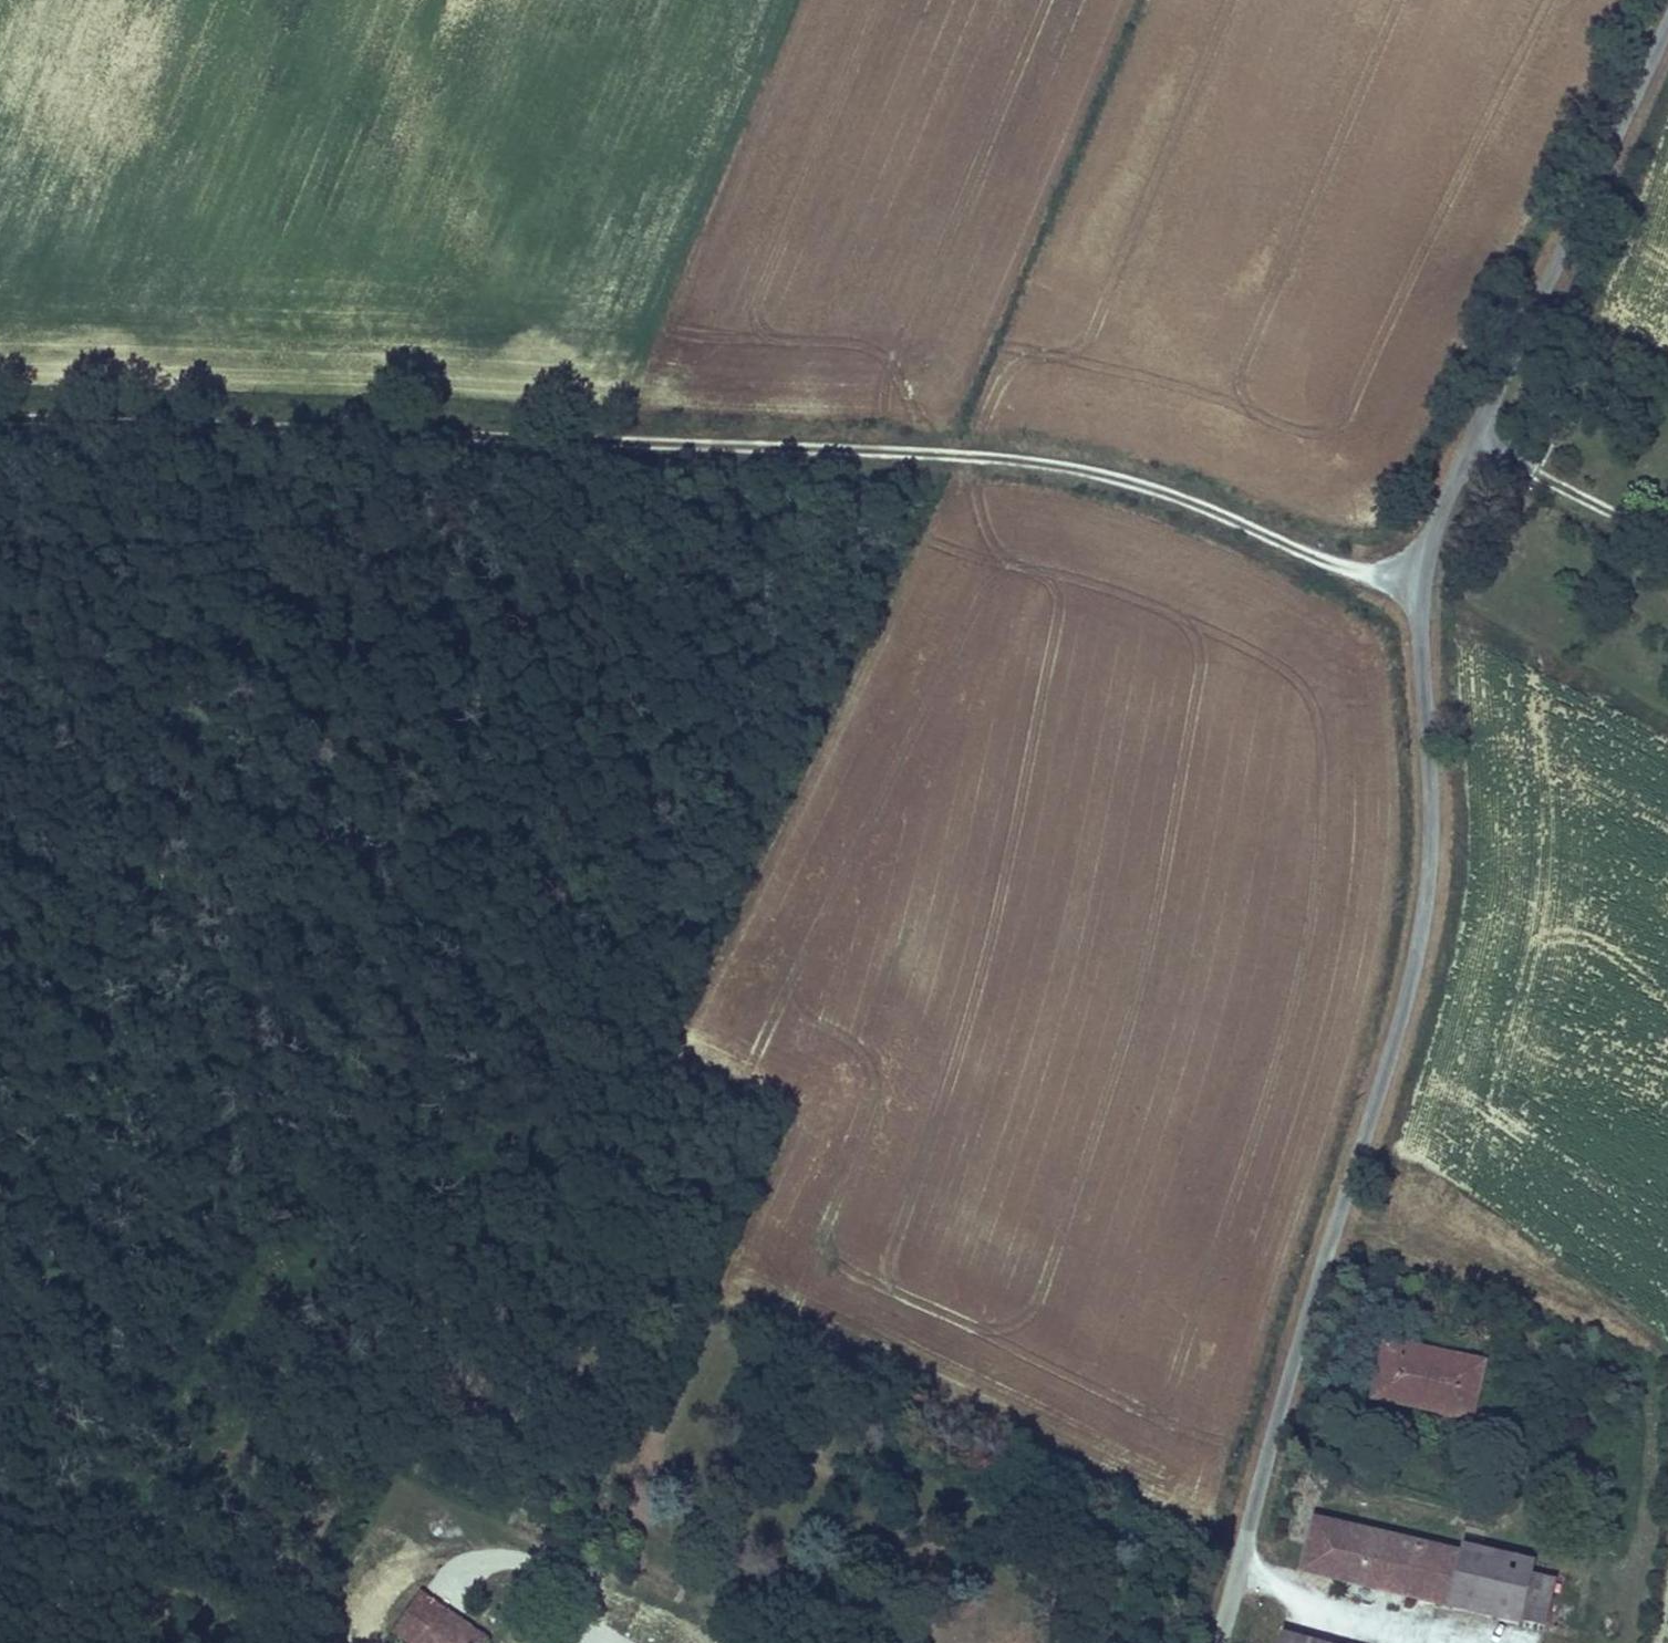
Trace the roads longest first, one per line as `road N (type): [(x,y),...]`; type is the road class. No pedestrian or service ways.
road 1 (unclassified): [(0,418),(1045,463),(1195,502),(1333,562),(1420,588)]
road 2 (unclassified): [(1216,1642),(1414,965),(1430,789),(1420,588)]
road 3 (unclassified): [(1420,588),(1436,524),(1472,440),(1667,28)]

